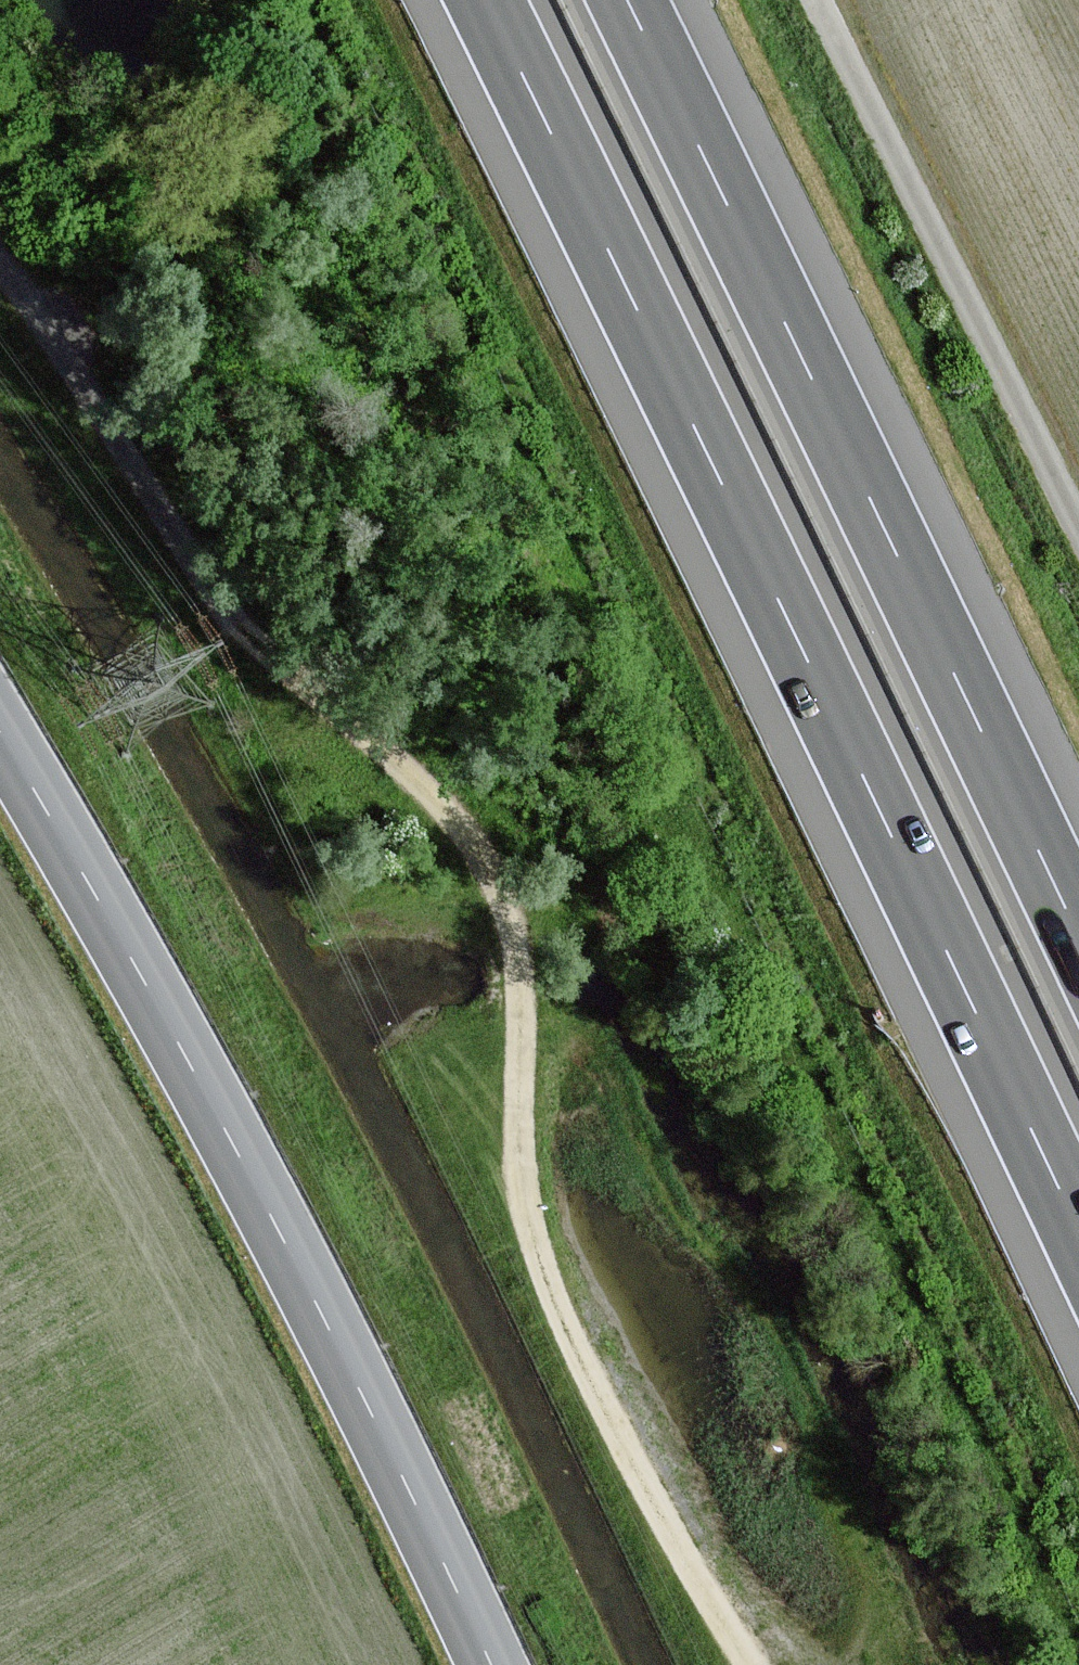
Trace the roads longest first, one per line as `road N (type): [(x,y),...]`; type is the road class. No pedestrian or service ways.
road 1 (track): [(748,1664),(644,1505),(525,1265),(511,1092),(511,941),(465,834),(404,766),(284,681),(230,624),(176,556),(77,380),(0,272)]
road 2 (motorway): [(477,0),(1078,1257)]
road 3 (motorway): [(1078,957),(620,0)]
road 4 (tertiary): [(0,739),(360,1389),(491,1664)]

